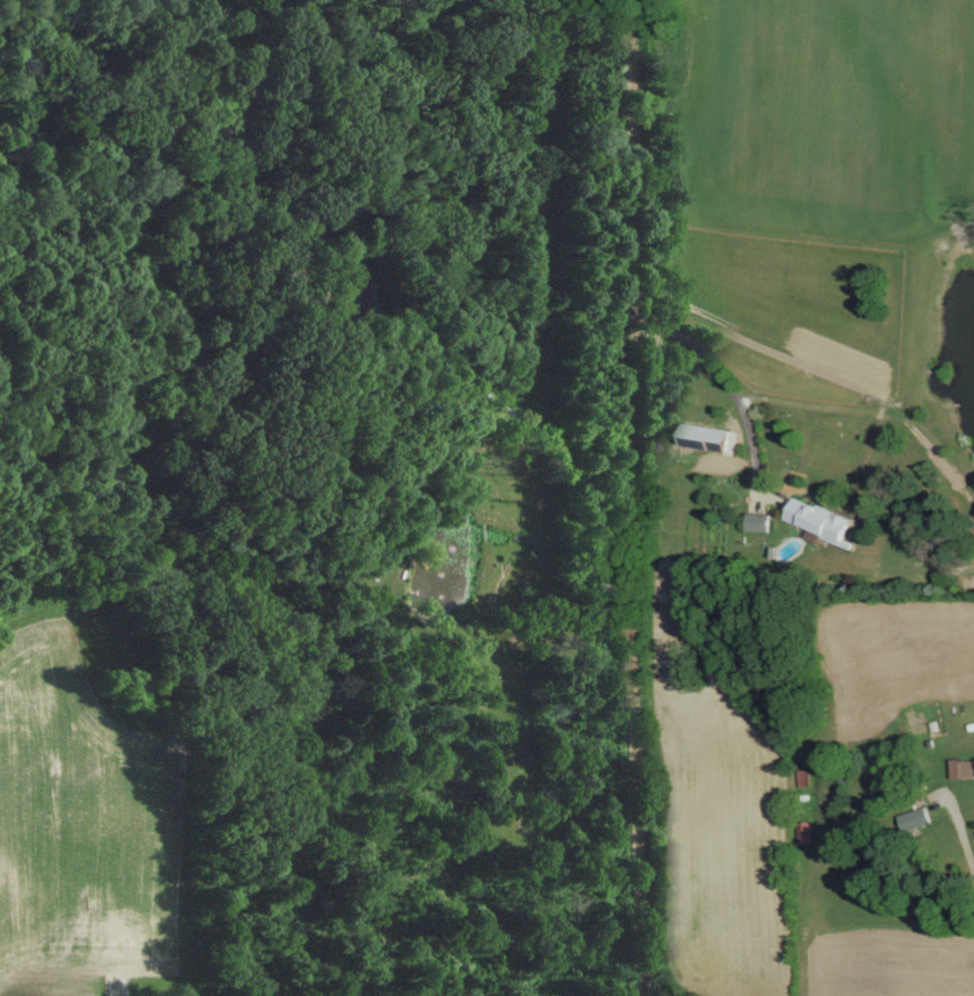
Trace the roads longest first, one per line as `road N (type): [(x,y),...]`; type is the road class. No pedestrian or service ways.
road 1 (residential): [(629,0),(638,995)]

